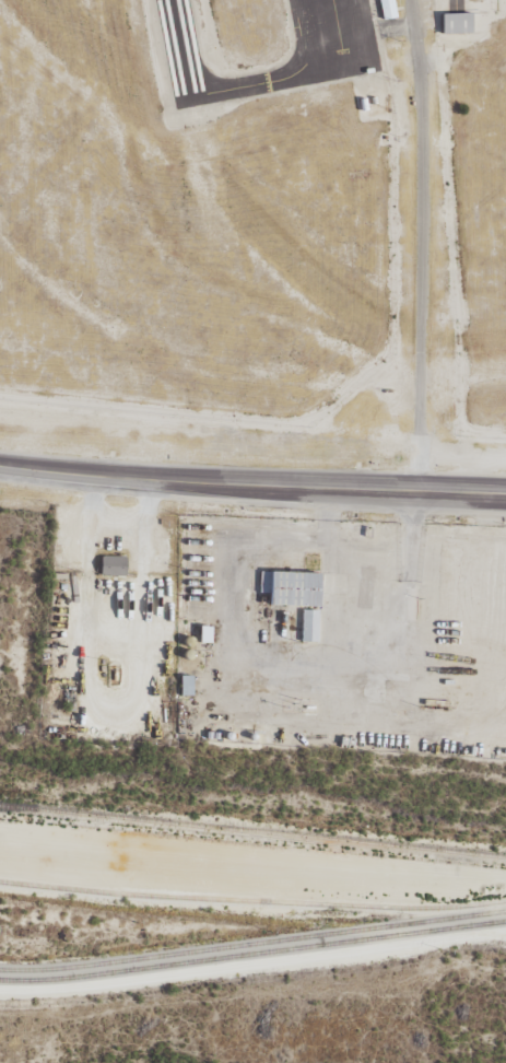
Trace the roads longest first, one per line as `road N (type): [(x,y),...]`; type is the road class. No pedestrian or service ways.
road 1 (residential): [(505,943),(0,895)]
road 2 (trunk): [(390,489),(0,464)]

